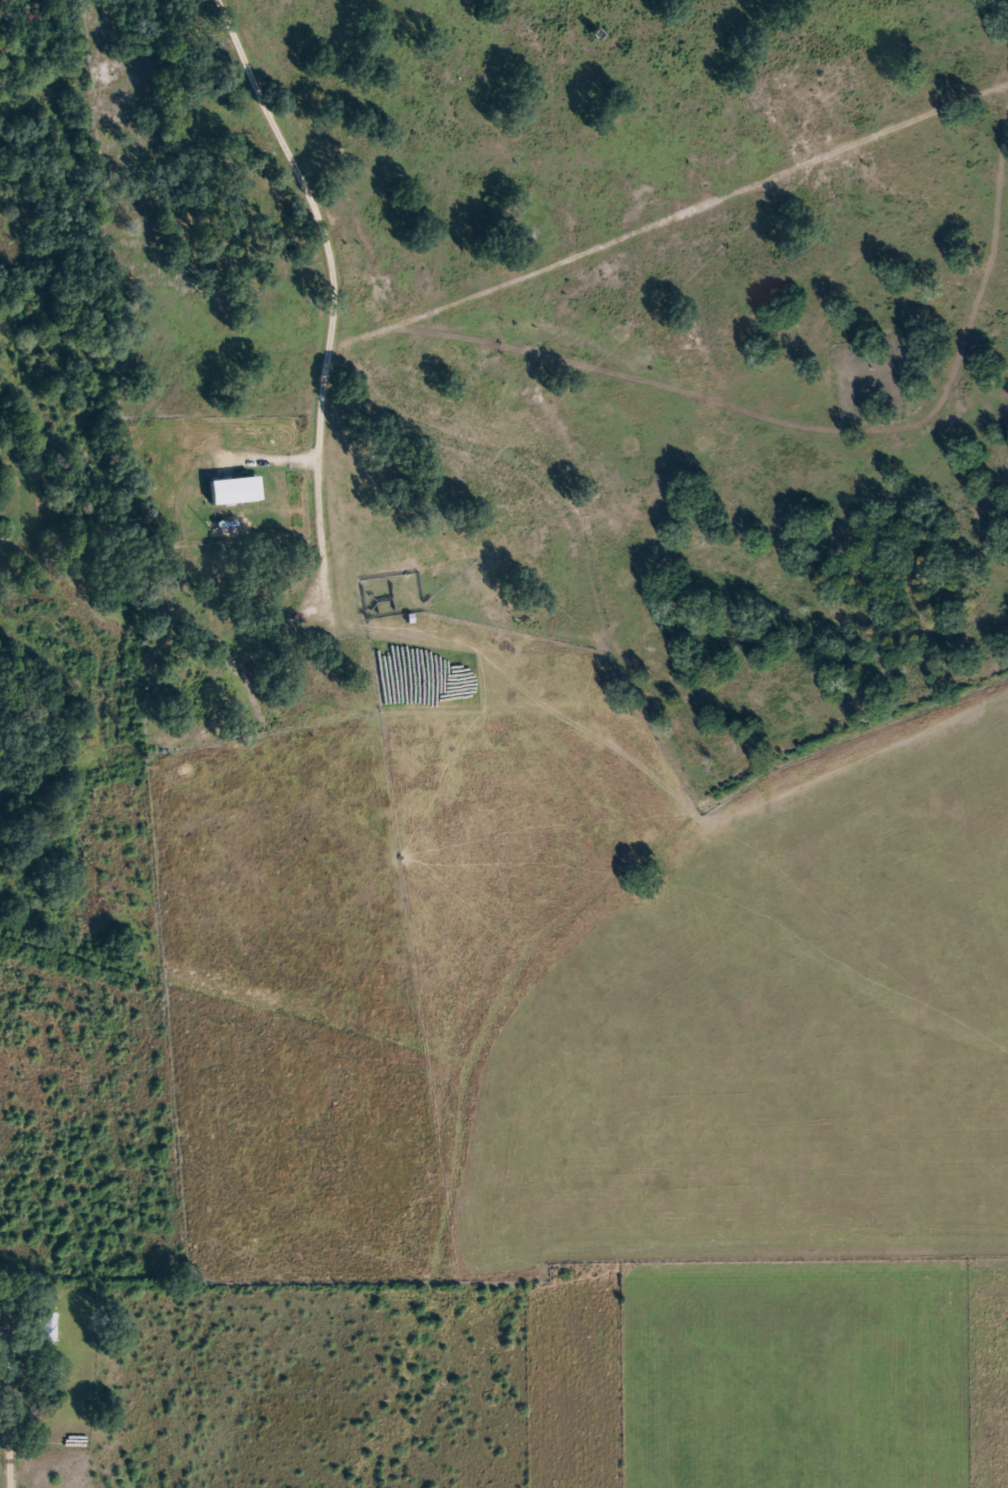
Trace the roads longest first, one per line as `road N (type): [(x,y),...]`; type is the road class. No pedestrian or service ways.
road 1 (residential): [(229,0),(307,190),(329,219),(347,279),(323,479)]

